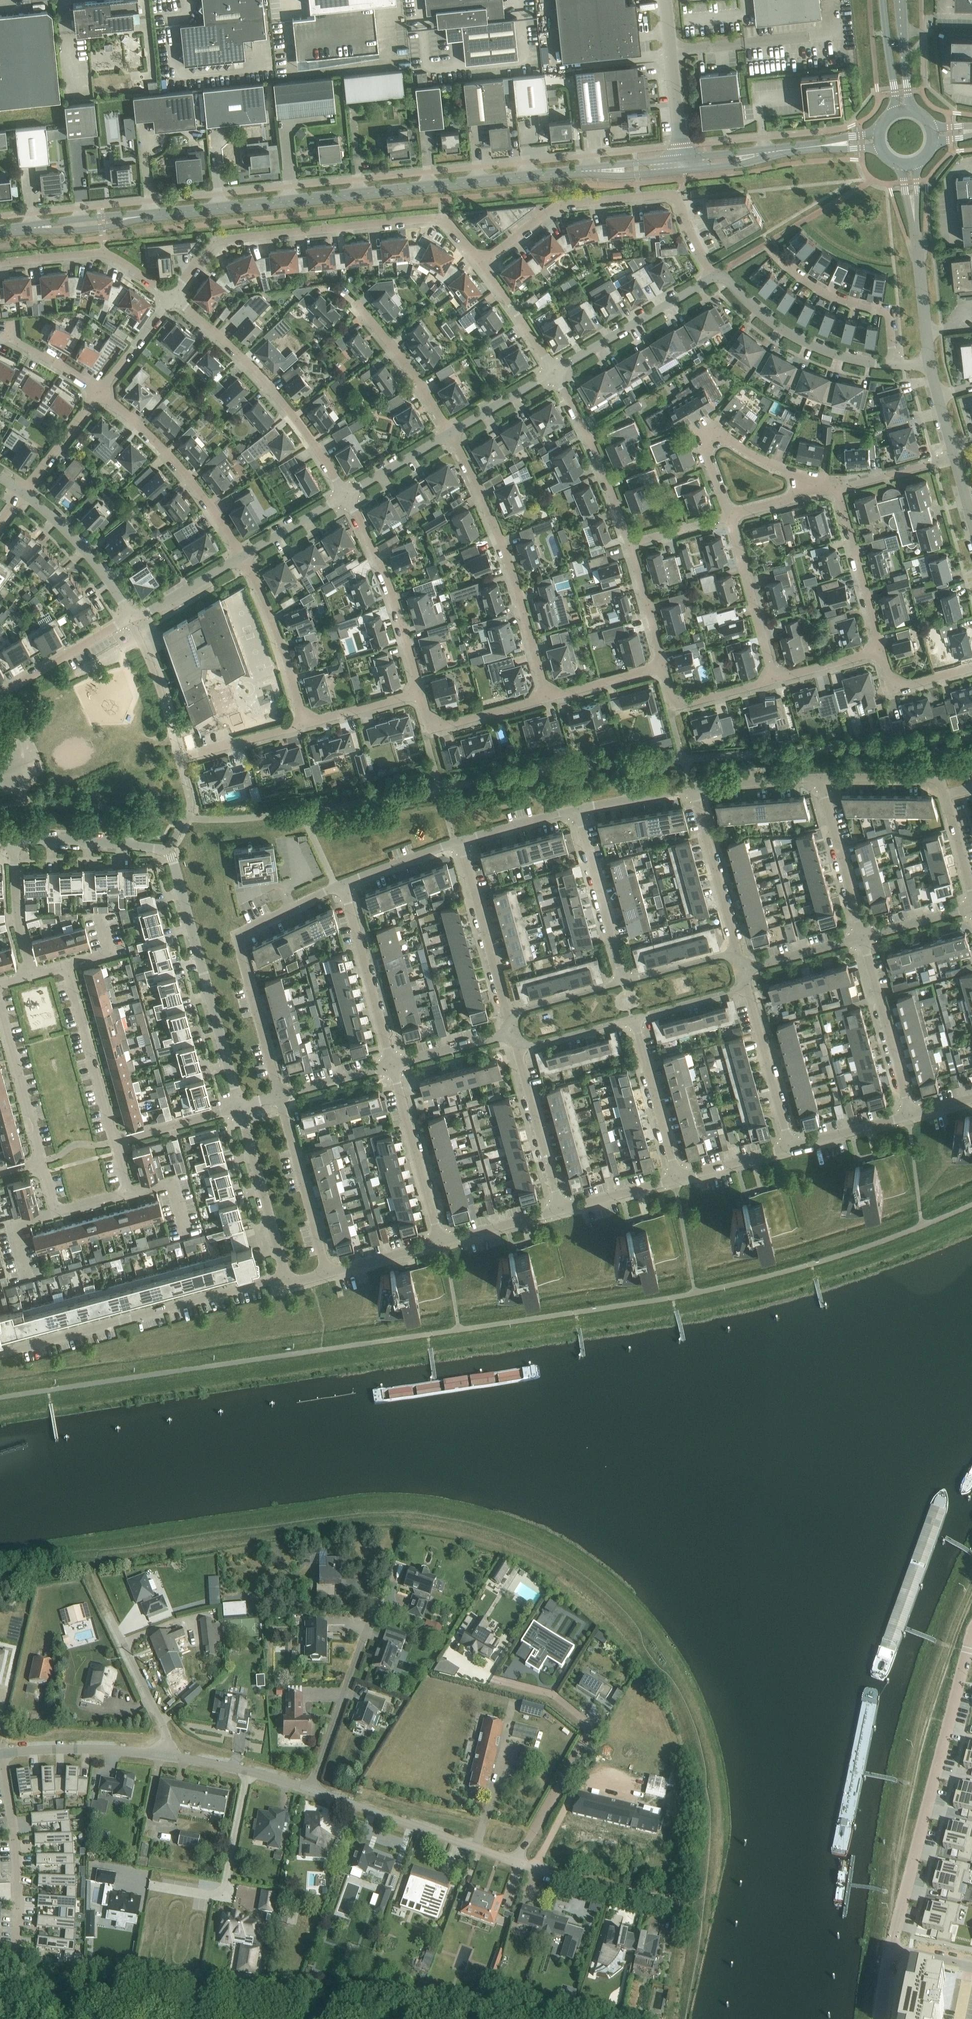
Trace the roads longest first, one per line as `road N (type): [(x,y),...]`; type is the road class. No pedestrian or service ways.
road 1 (residential): [(240,1107),(167,851),(14,839)]
road 2 (unclassified): [(201,211),(579,171)]
road 3 (track): [(897,1955),(890,1933),(895,1886),(916,1768),(971,1602)]
road 4 (residential): [(171,296),(219,239),(441,218),(481,261)]
road 5 (residential): [(971,1634),(893,1939),(897,1955)]
road 6 (residential): [(712,276),(676,199),(664,193),(559,206),(481,261)]
road 7 (residential): [(281,1275),(0,1353)]
road 8 (residential): [(547,696),(514,576),(450,433)]
road 9 (residential): [(343,884),(238,937),(279,1095)]
road 10 (residential): [(515,1861),(590,1731),(554,1694),(492,1678)]
road 11 (residential): [(171,296),(253,368),(346,492)]
road 12 (residential): [(971,893),(939,779),(819,776)]
road 13 (residential): [(243,556),(188,475),(98,392)]
road 14 (residential): [(310,1789),(515,1861)]
road 15 (residential): [(837,488),(719,438),(707,445),(729,515)]
road 16 (residential): [(346,492),(383,566),(422,692)]
road 17 (residential): [(894,364),(860,362),(809,343),(720,270)]
road 18 (residential): [(310,1789),(377,1599)]
road 19 (residential): [(2,1753),(19,1891),(14,1953)]
road 20 (unclassified): [(929,362),(909,164)]
road 21 (unclassified): [(7,230),(78,230),(201,211)]
road 22 (unclassified): [(201,211),(7,230)]
road 23 (residential): [(510,1024),(460,840)]
road 24 (residential): [(631,542),(555,371)]
road 25 (residential): [(391,1064),(343,884)]
road 26 (residential): [(441,1242),(391,1064)]
road 27 (residential): [(0,263),(105,253),(171,296)]
road 28 (residential): [(555,371),(712,276)]
road 29 (residential): [(911,1114),(863,937)]
road 30 (residential): [(326,1272),(279,1095)]
road 31 (residential): [(114,1142),(66,967)]
road 32 (residential): [(305,724),(280,638),(243,556)]
road 33 (residential): [(623,981),(577,808)]
road 34 (residential): [(894,364),(886,312),(820,290),(778,258)]
road 35 (residential): [(792,1149),(745,981)]
road 36 (residential): [(561,1210),(515,1043)]
road 37 (residential): [(735,956),(693,788)]
road 38 (residential): [(240,1107),(281,1275)]
road 39 (residential): [(774,680),(729,515)]
road 40 (residential): [(515,1861),(678,1906)]
road 41 (residential): [(678,1179),(633,1017)]
road 42 (residential): [(22,491),(82,547),(130,618)]
road 43 (residential): [(863,937),(819,776)]
road 44 (residential): [(881,649),(837,488)]
road 45 (residential): [(2,1753),(166,1755)]
road 46 (residential): [(450,433),(359,304)]
road 47 (residential): [(166,1755),(165,1729),(109,1613)]
road 48 (residential): [(41,1161),(0,1013)]
road 49 (residential): [(422,692),(429,720),(439,725),(547,696)]
road 50 (residential): [(0,693),(130,618)]
road 51 (residential): [(166,1755),(310,1789)]
road 52 (residential): [(33,976),(18,921),(14,839)]
road 53 (residential): [(774,680),(689,701),(670,686),(664,663)]
road 54 (residential): [(481,261),(555,371)]
road 55 (residential): [(114,1142),(240,1107)]
road 56 (residential): [(179,757),(305,724)]
road 57 (residential): [(130,618),(243,556)]
road 58 (residential): [(819,776),(693,788)]
road 59 (residential): [(664,663),(631,542)]
road 60 (residential): [(460,840),(343,884)]
road 61 (residential): [(22,491),(98,392)]
road 62 (residential): [(511,1031),(391,1064)]
road 63 (residential): [(561,1210),(441,1242)]
road 64 (residential): [(911,1114),(792,1149)]
road 65 (residential): [(623,981),(536,1005),(510,1024)]
road 66 (residential): [(450,433),(555,371)]
road 67 (residential): [(547,696),(664,663)]
road 68 (residential): [(305,724),(422,692)]
road 69 (residential): [(577,808),(460,840)]
road 70 (residential): [(243,556),(346,492)]
road 71 (residential): [(678,1179),(561,1210)]
road 72 (residential): [(515,1043),(633,1017)]
road 73 (residential): [(746,967),(863,937)]
road 74 (residential): [(954,458),(837,488)]

